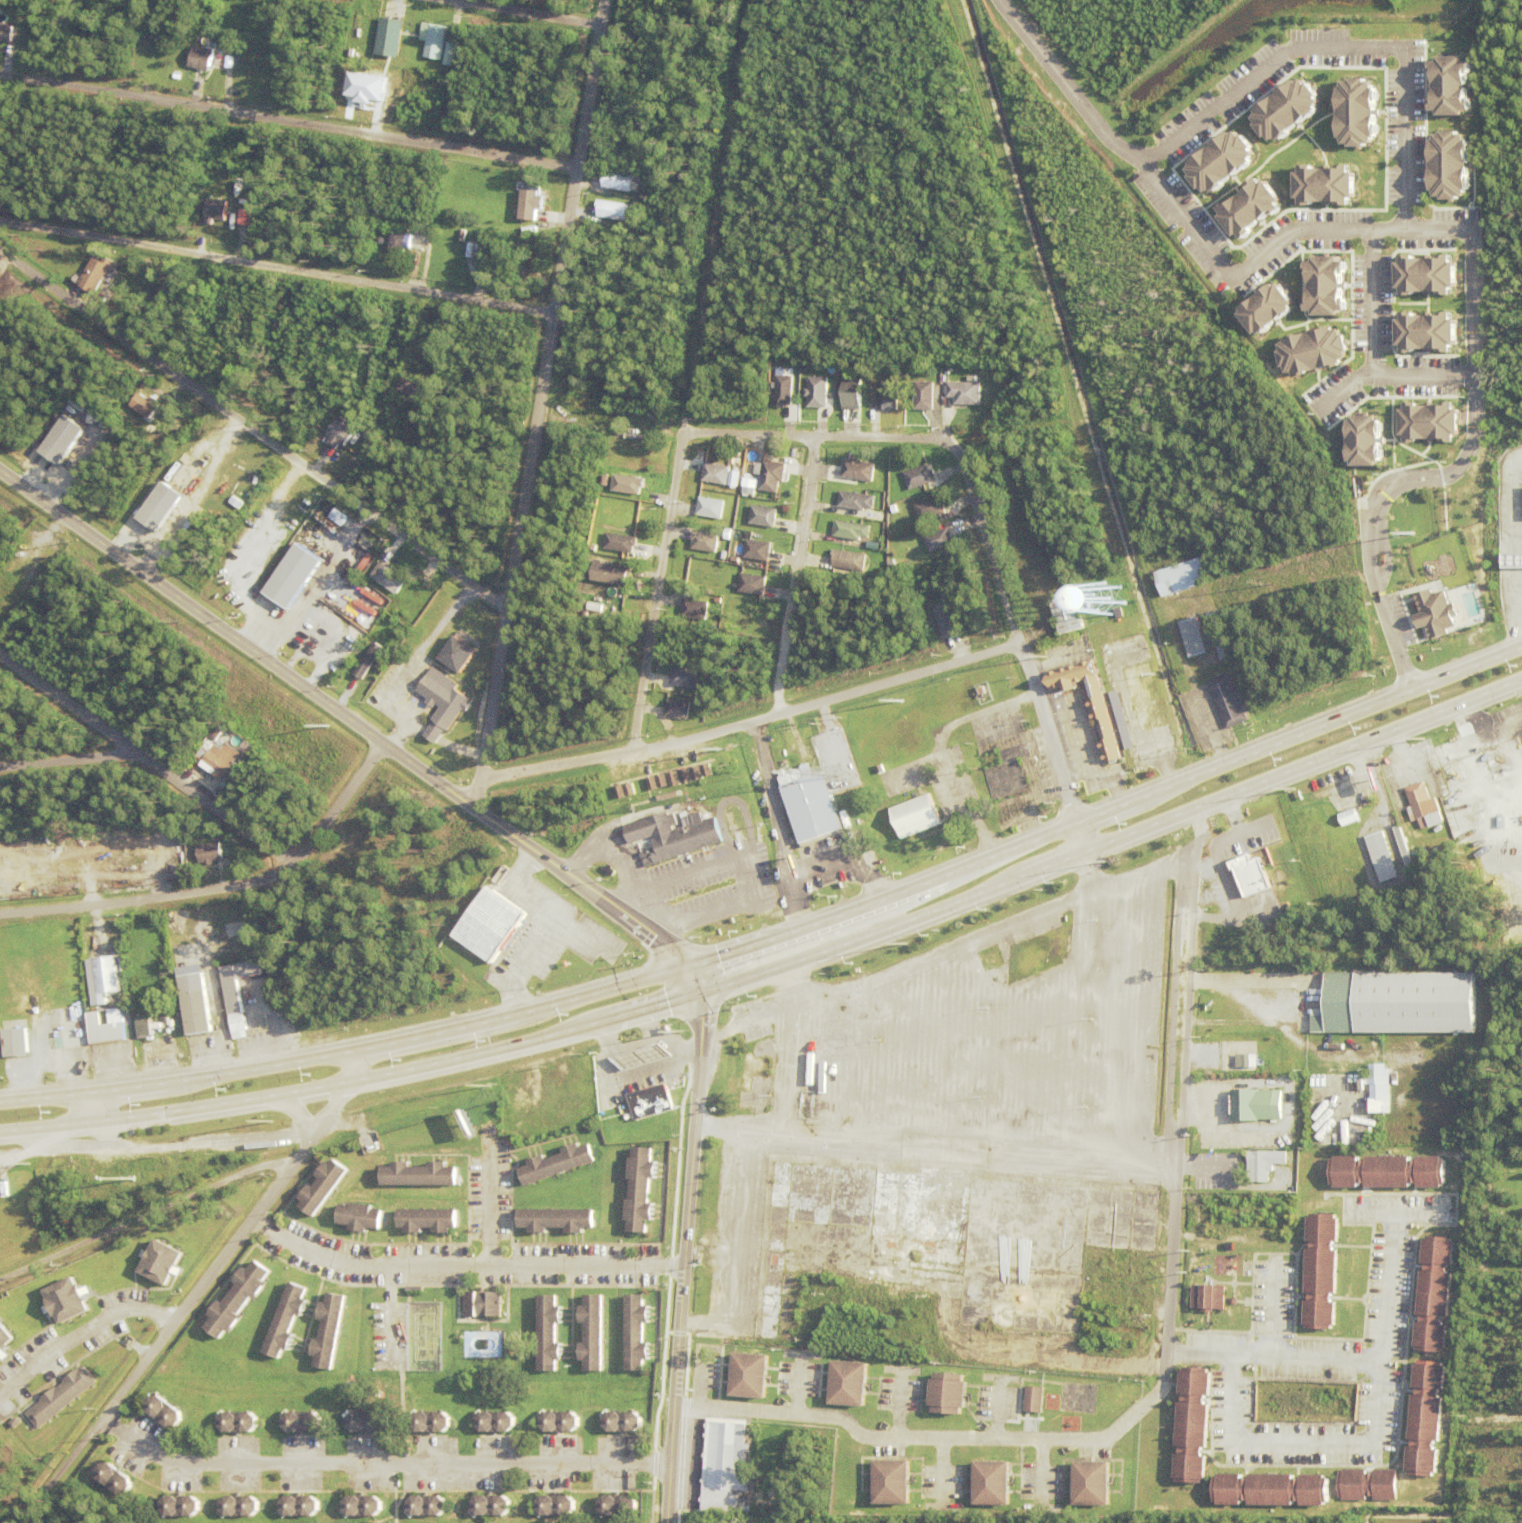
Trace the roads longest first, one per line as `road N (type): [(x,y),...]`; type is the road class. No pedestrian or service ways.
road 1 (primary): [(1521,647),(702,966),(365,1046),(0,1101)]
road 2 (primary): [(0,1130),(461,1064),(707,1001),(1521,687)]
road 3 (residential): [(679,1408),(843,1420),(889,1440),(1102,1440),(1122,1434),(1156,1402),(1168,1380),(1171,1345),(1197,855),(1218,836),(1369,778),(1366,748)]
road 4 (tertiary): [(0,470),(702,966)]
road 5 (residential): [(484,783),(610,0)]
road 6 (residential): [(635,758),(758,0)]
road 7 (residential): [(689,438),(927,435),(953,444),(991,538),(1091,858)]
road 8 (residential): [(0,251),(509,604)]
road 9 (residential): [(0,74),(582,171)]
road 10 (residential): [(365,1046),(354,1081),(255,1221),(23,1522)]
road 11 (residential): [(671,1469),(180,1463),(145,1449),(106,1417)]
road 12 (residential): [(0,217),(560,315)]
road 13 (tertiary): [(669,1522),(707,1040),(702,966)]
road 14 (residential): [(484,783),(635,758),(1021,645)]
road 15 (residential): [(293,866),(0,655)]
road 16 (residential): [(689,1272),(364,1267)]
road 17 (residential): [(292,1167),(247,1170),(0,1281)]
road 18 (residential): [(0,917),(232,889),(293,866)]
road 19 (residential): [(779,720),(819,438)]
road 20 (residential): [(92,1091),(97,1120),(115,1147),(313,1132)]
road 21 (residential): [(177,1323),(145,1311),(110,1318),(0,1399)]
road 22 (residential): [(455,0),(606,25)]
road 23 (residential): [(293,866),(381,743)]
road 24 (residential): [(0,770),(143,758)]

